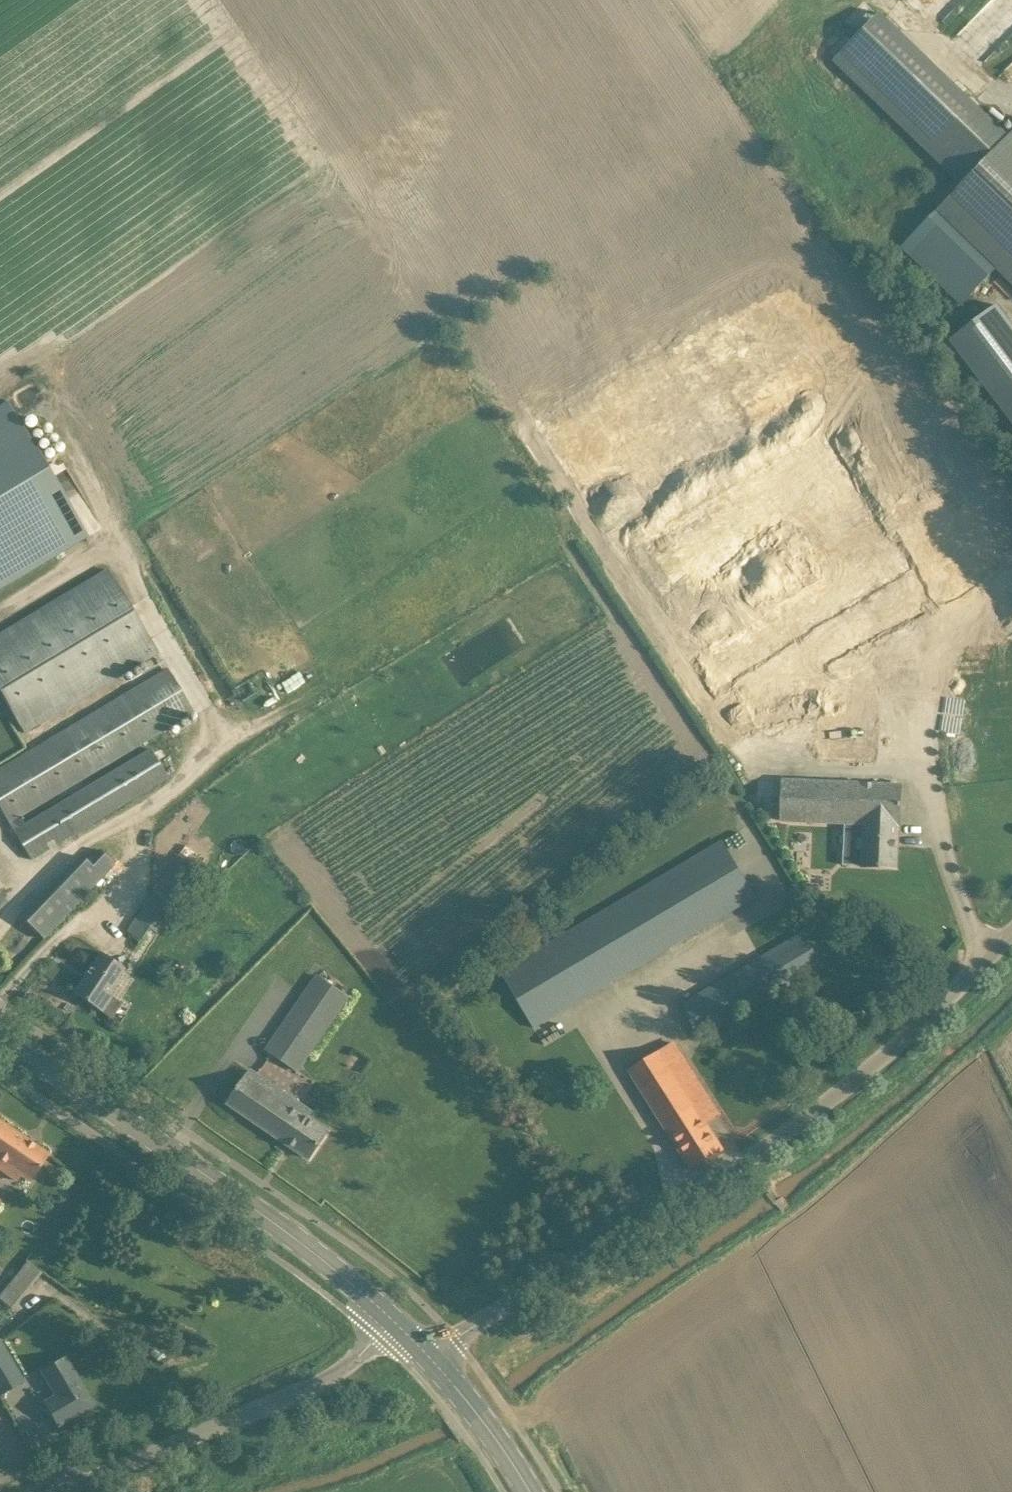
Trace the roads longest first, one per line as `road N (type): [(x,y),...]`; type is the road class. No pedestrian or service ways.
road 1 (unclassified): [(428,1358),(811,1116),(888,1054),(1011,934)]
road 2 (tertiary): [(400,1332),(0,1035)]
road 3 (unclassified): [(69,1491),(326,1380),(400,1332)]
road 4 (tertiary): [(529,1491),(428,1358)]

